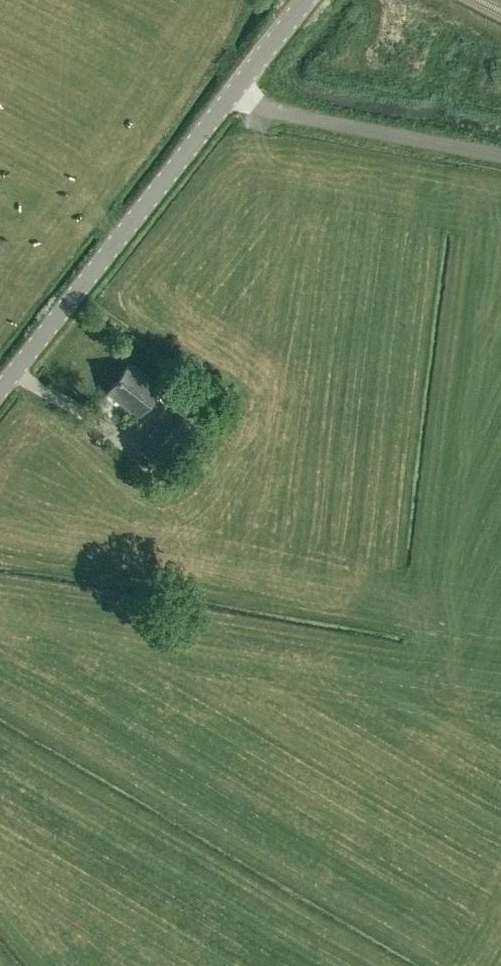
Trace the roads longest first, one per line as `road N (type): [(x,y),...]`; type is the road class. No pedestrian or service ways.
road 1 (unclassified): [(0,388),(306,0)]

